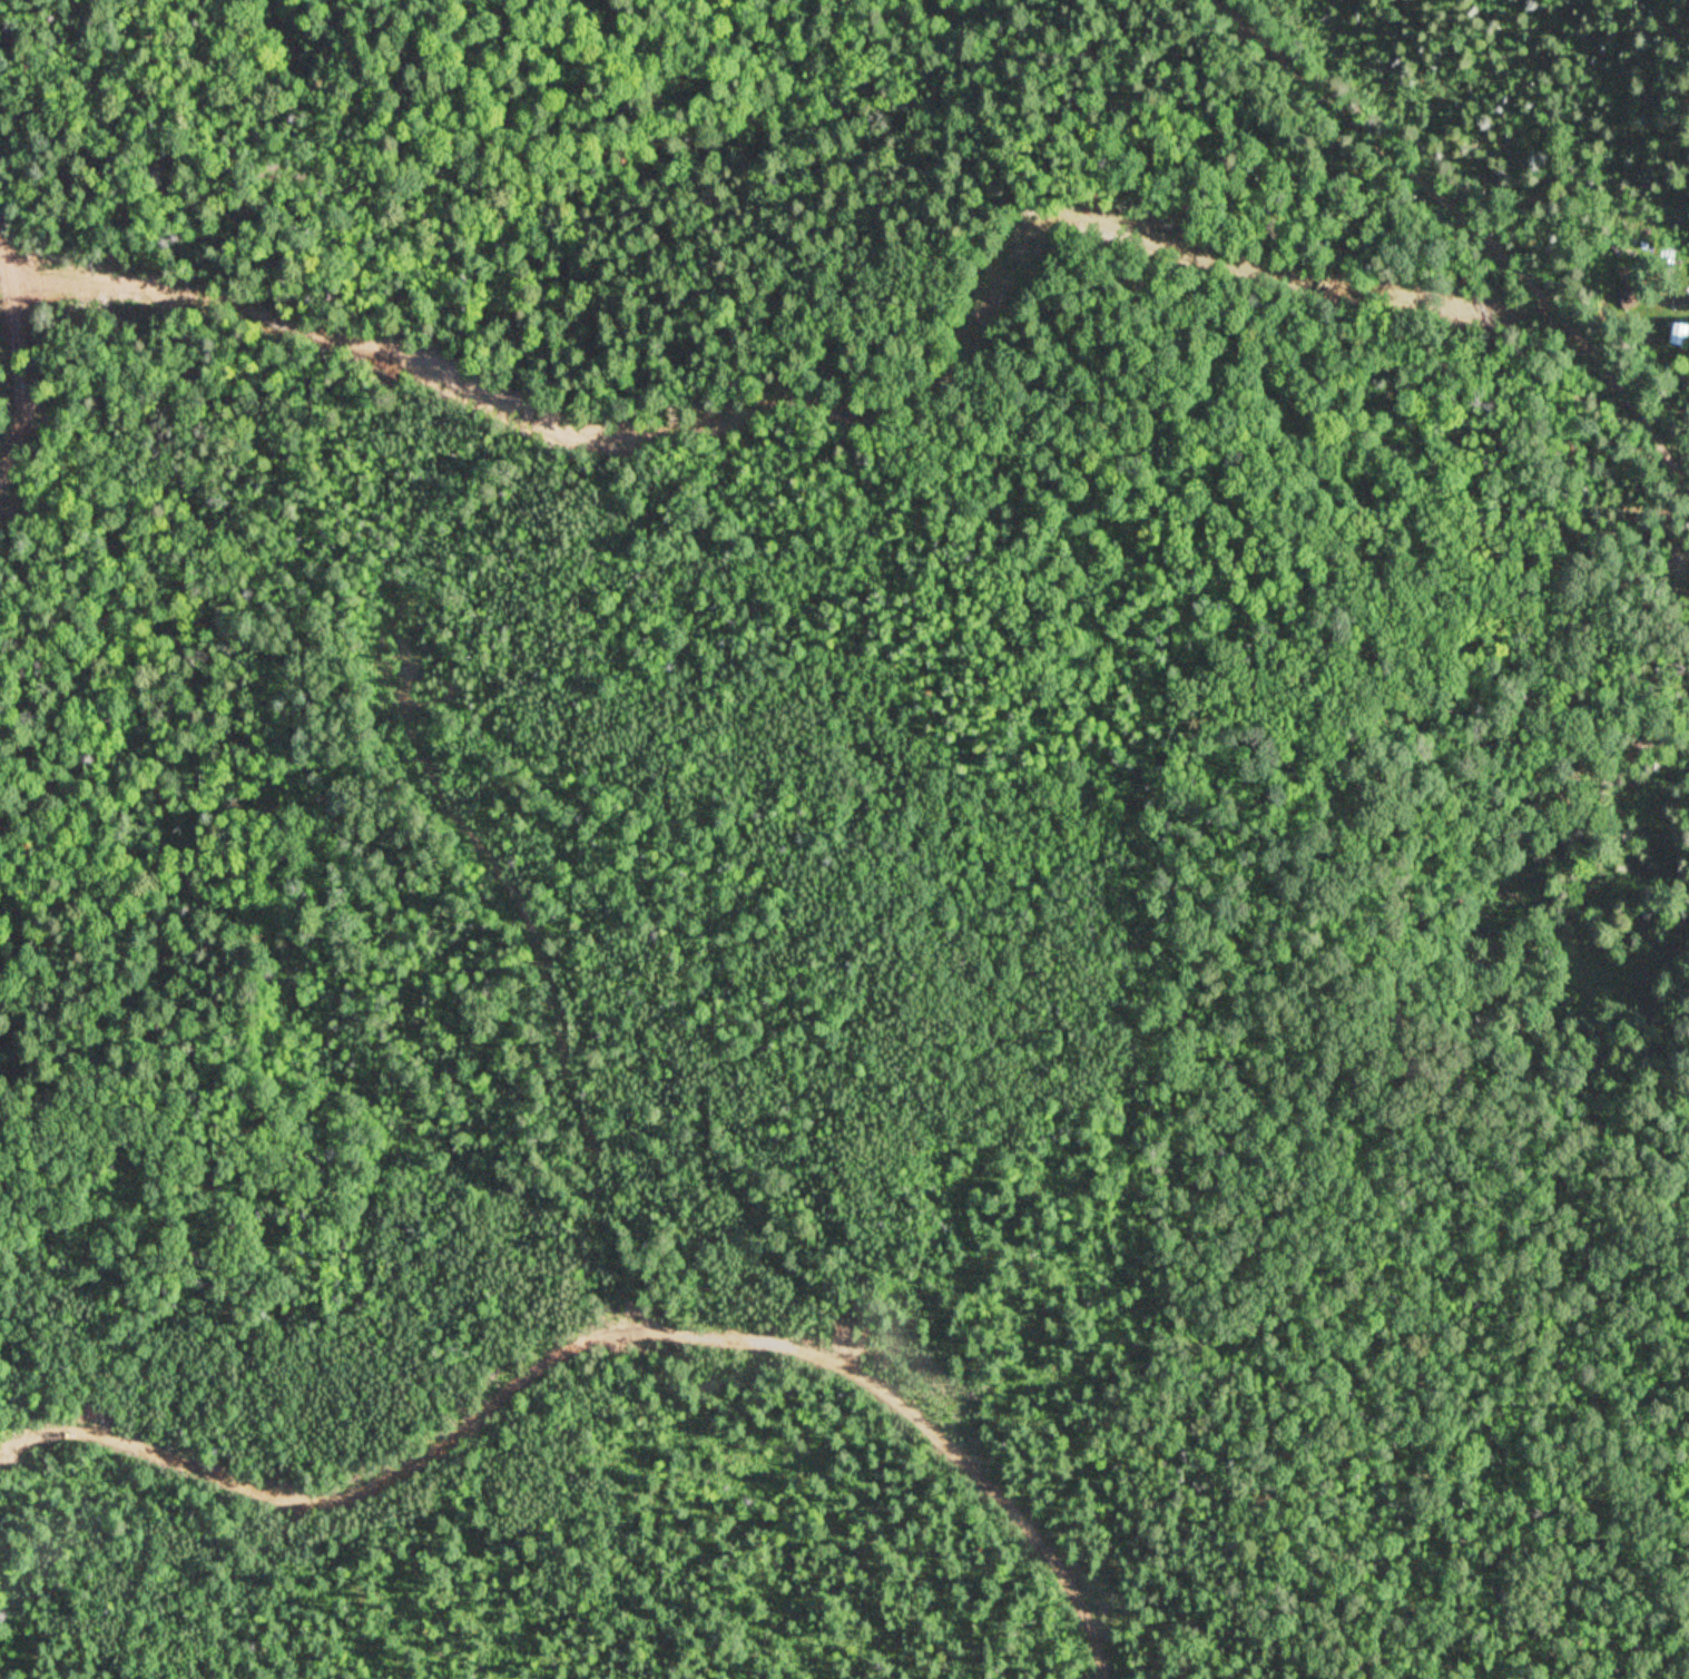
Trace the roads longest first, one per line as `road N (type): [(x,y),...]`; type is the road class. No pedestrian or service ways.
road 1 (residential): [(1688,435),(1597,307),(1481,199),(1400,151),(1230,0)]

